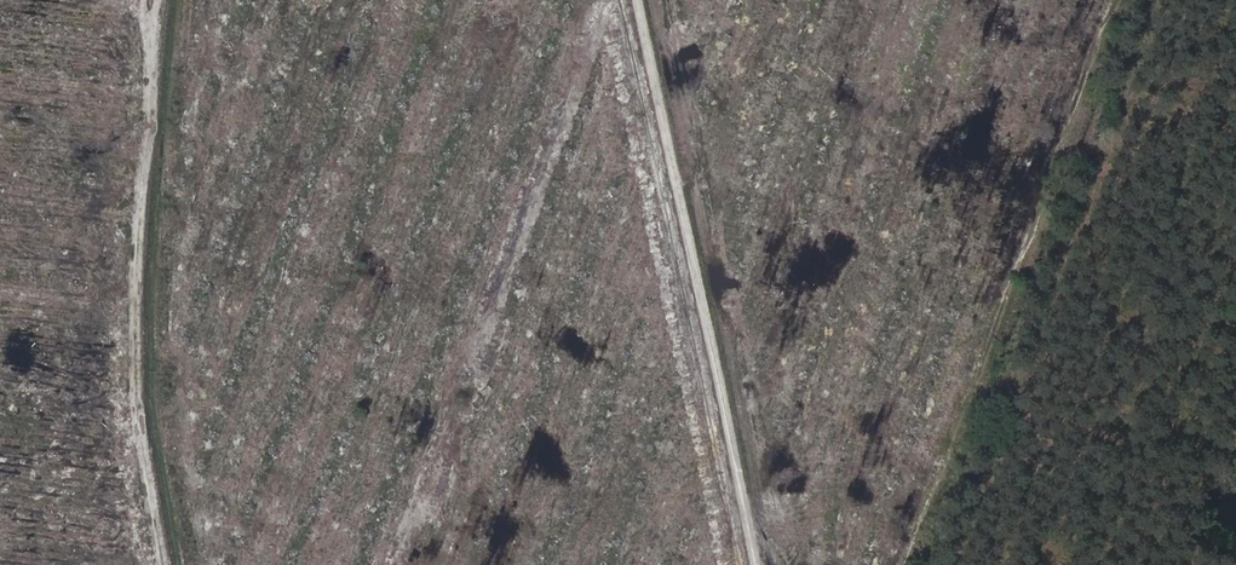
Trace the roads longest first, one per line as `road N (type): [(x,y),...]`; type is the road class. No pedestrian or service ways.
road 1 (track): [(1111,0),(900,564)]
road 2 (track): [(639,0),(755,564)]

